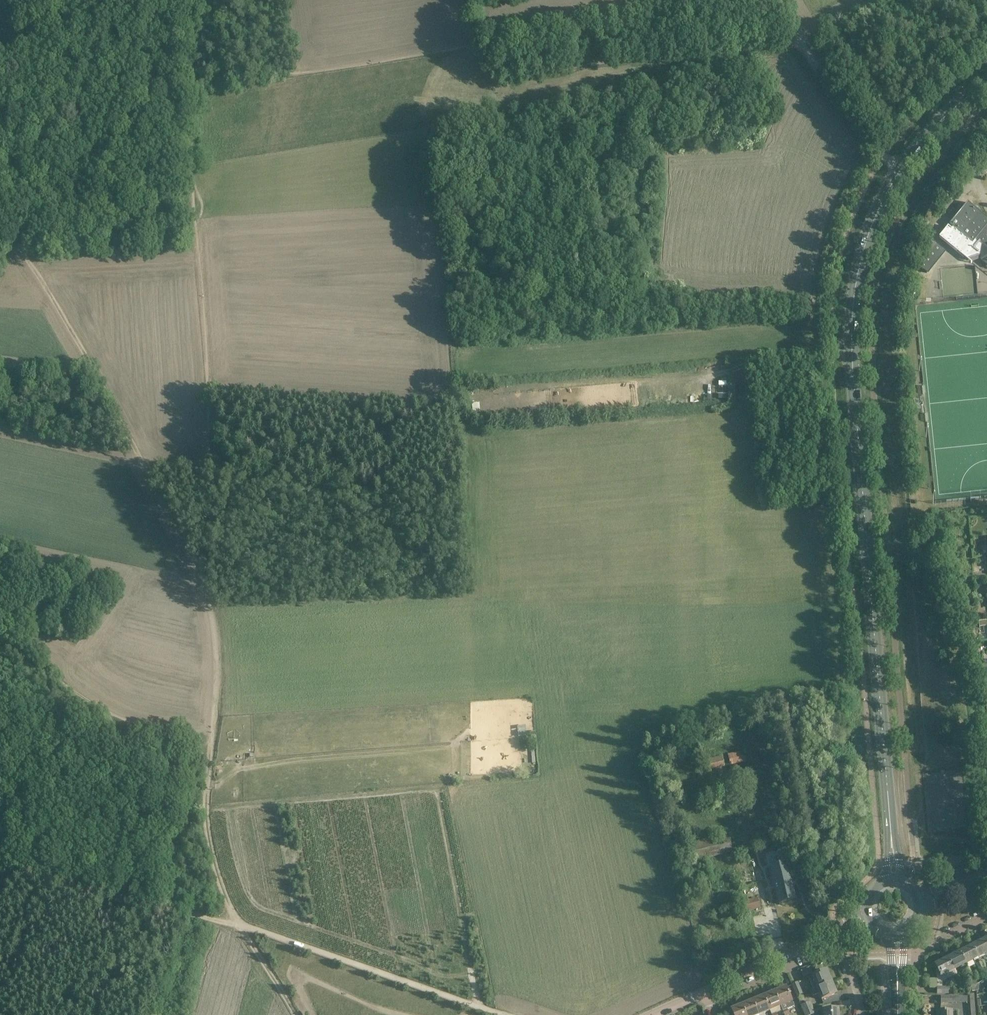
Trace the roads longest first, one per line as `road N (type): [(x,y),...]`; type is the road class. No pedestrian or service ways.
road 1 (secondary): [(893,877),(853,313),(869,231),(900,170),(943,118),(986,82)]
road 2 (track): [(504,1014),(254,928),(0,858)]
road 3 (track): [(168,93),(198,256),(213,463),(142,463)]
road 4 (track): [(210,744),(218,673),(210,600),(142,463)]
road 5 (track): [(298,1014),(240,927),(207,835),(210,744)]
road 6 (track): [(142,463),(76,329),(0,217)]
road 7 (track): [(781,0),(835,99),(900,170)]
road 8 (residential): [(707,990),(837,931)]
road 9 (residential): [(916,1014),(915,952),(986,915)]

